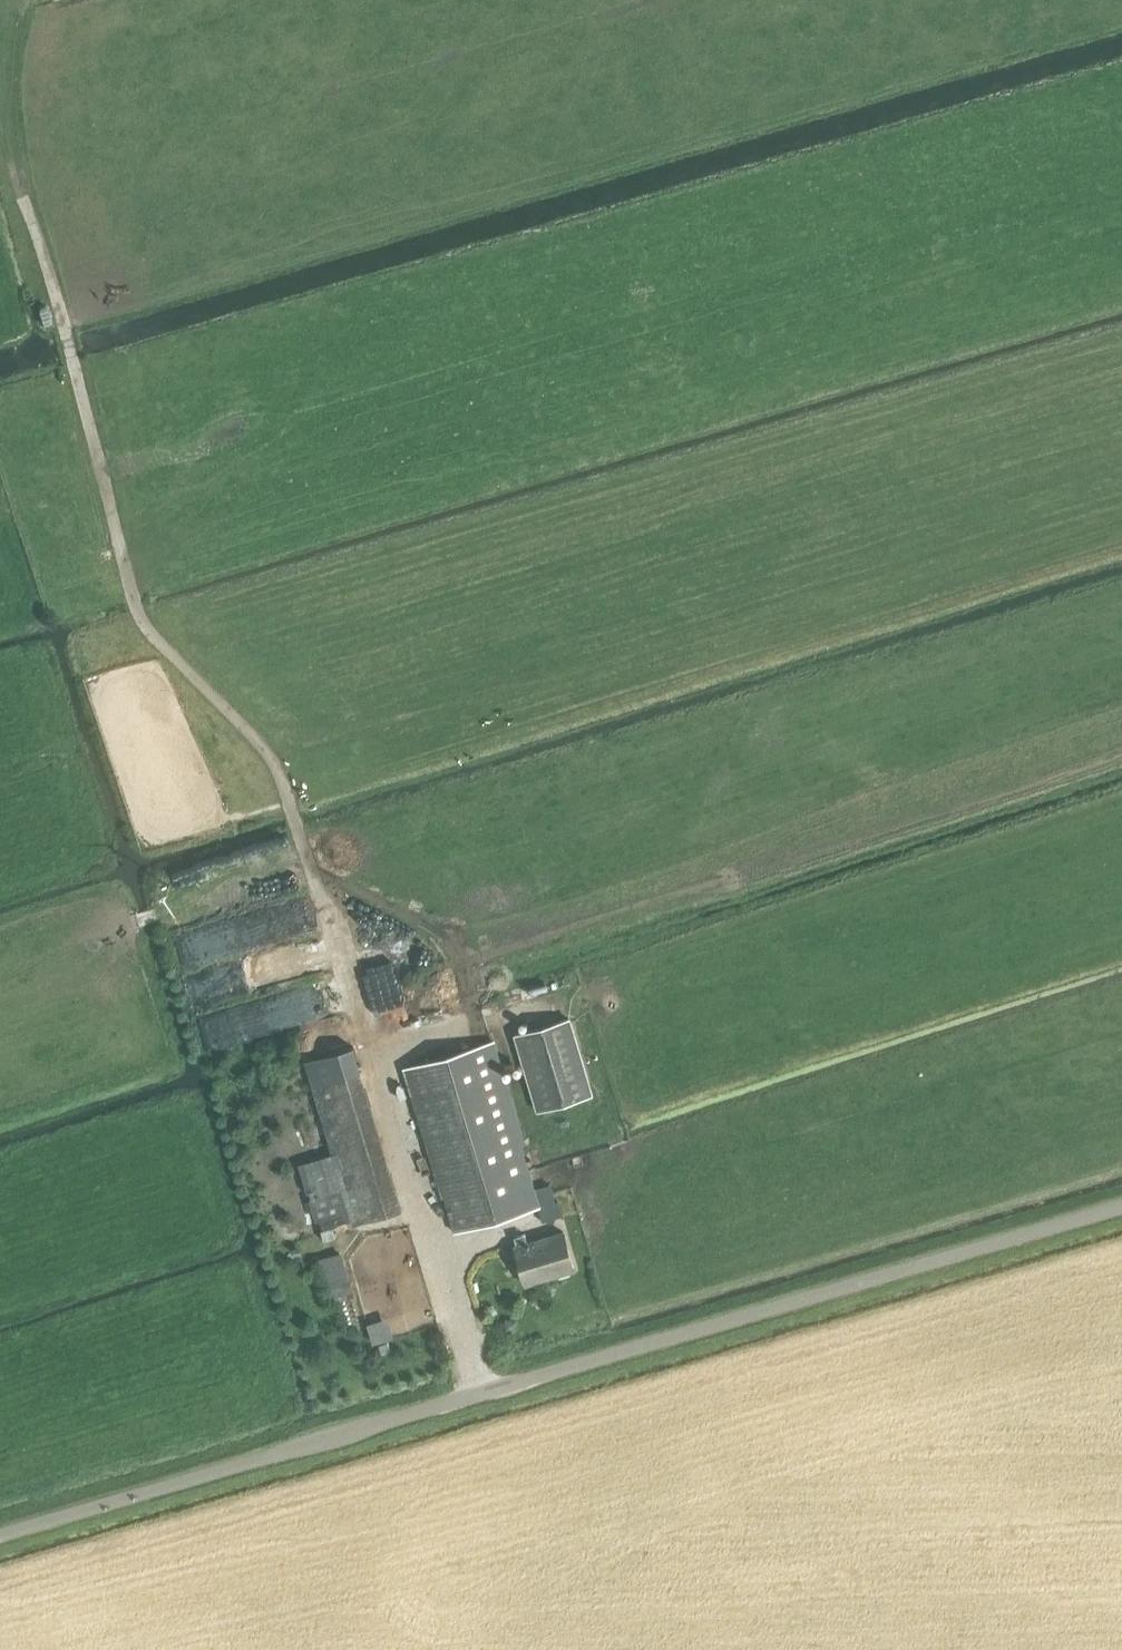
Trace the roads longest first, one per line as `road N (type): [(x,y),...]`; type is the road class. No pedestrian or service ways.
road 1 (tertiary): [(0,1534),(1121,1205)]
road 2 (track): [(20,0),(16,176),(141,615),(270,755),(371,1031)]

